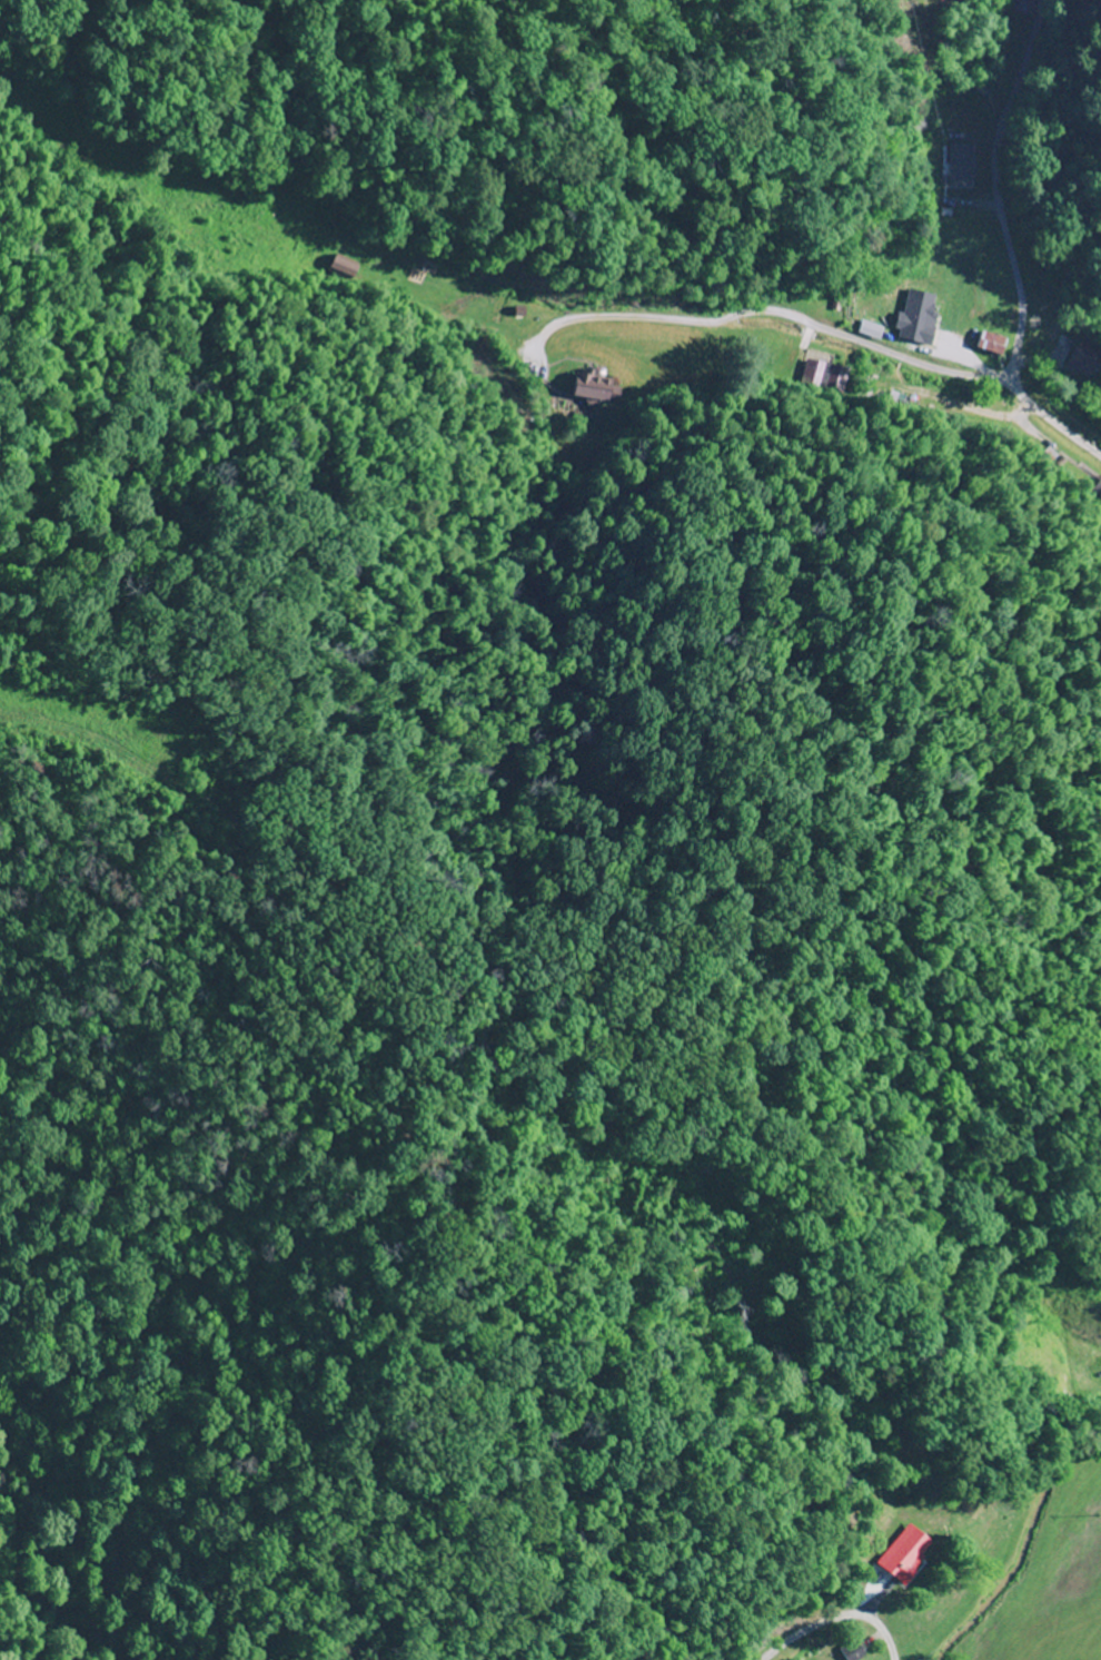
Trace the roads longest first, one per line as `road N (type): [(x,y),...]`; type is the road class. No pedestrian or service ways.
road 1 (residential): [(1100,463),(1006,393),(940,381),(810,329)]

